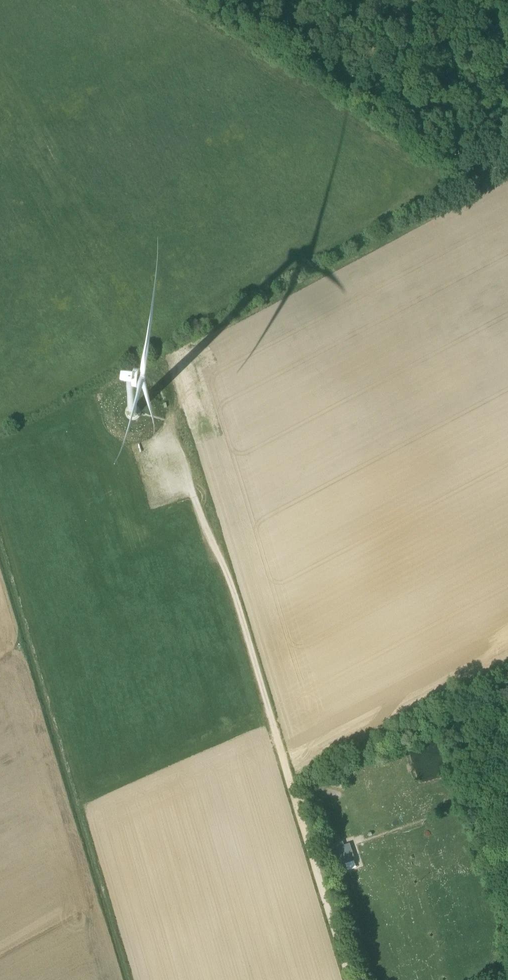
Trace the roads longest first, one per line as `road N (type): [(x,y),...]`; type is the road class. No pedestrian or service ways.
road 1 (track): [(169,440),(222,558),(348,979)]

